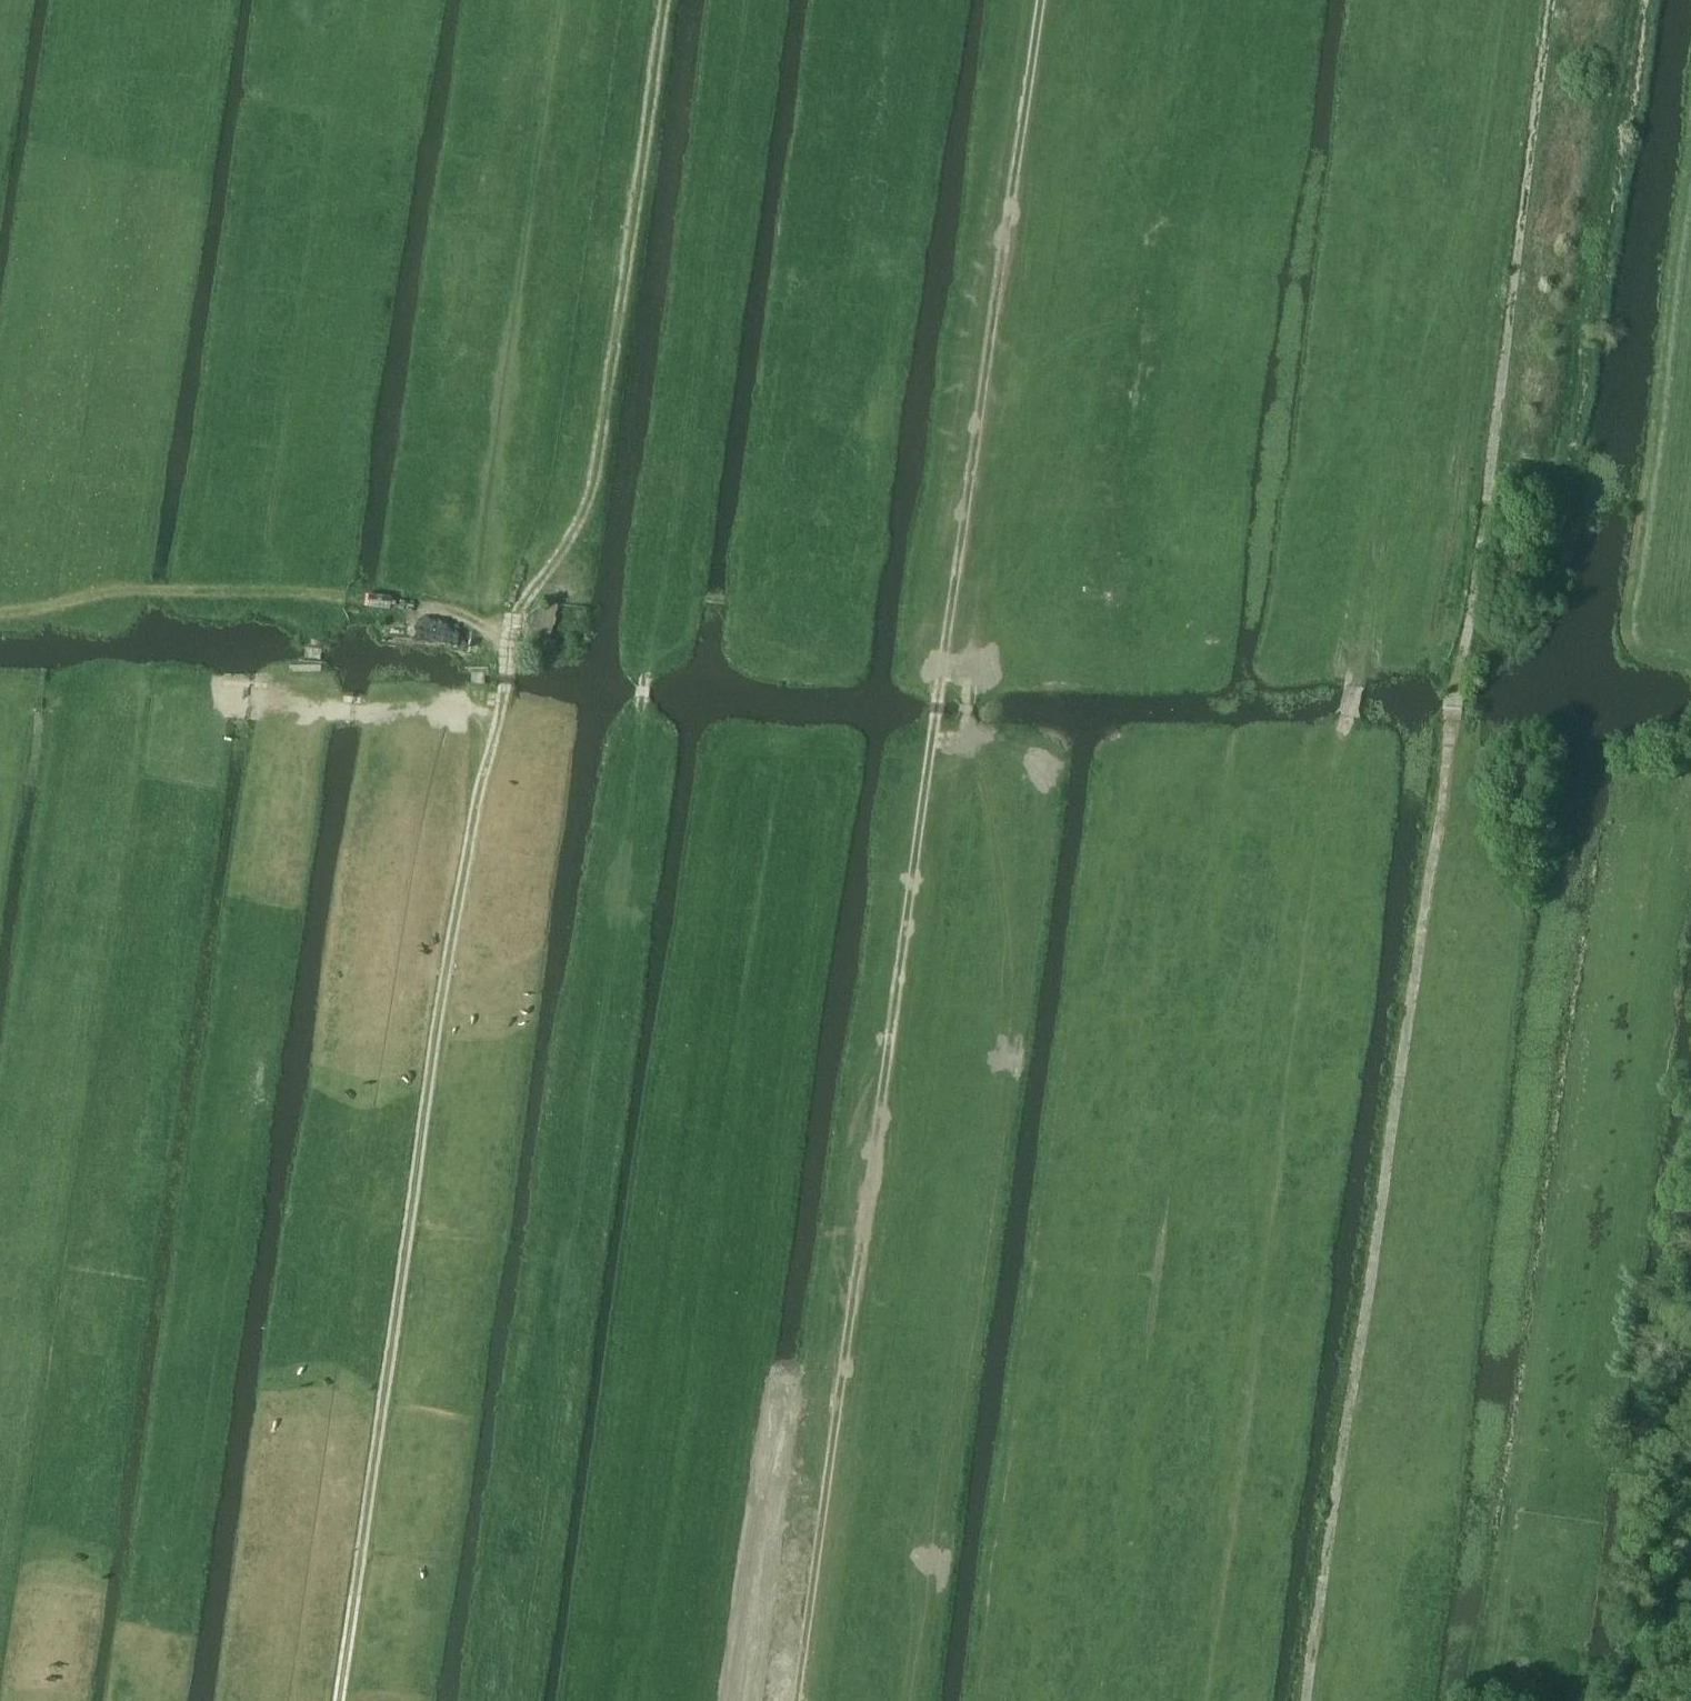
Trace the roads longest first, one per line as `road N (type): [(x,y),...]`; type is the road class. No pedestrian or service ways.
road 1 (track): [(1305,1700),(1555,0)]
road 2 (track): [(795,1700),(1044,0)]
road 3 (track): [(346,1700),(417,1066),(480,782),(497,693),(494,659),(484,632),(420,604),(295,587),(119,587),(0,603)]
road 4 (track): [(484,632),(558,553),(591,488),(663,0)]

